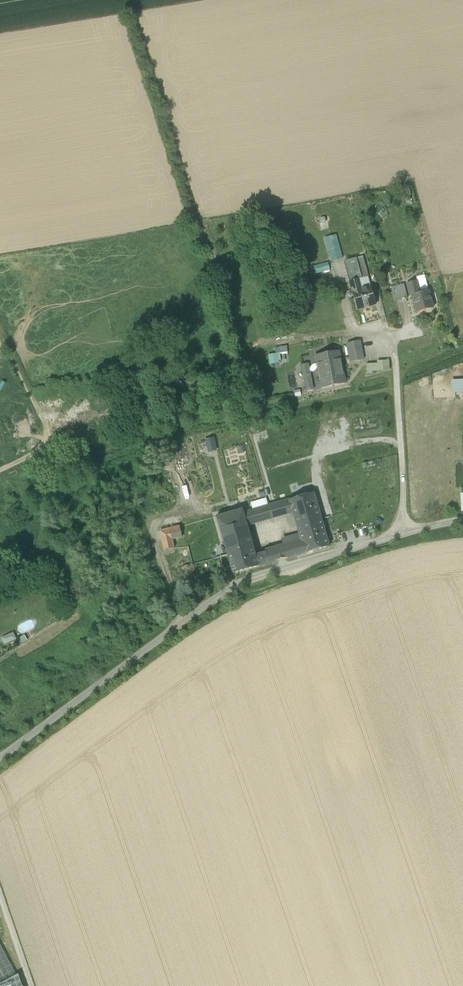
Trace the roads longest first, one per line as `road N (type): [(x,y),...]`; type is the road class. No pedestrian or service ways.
road 1 (unclassified): [(0,758),(234,584),(462,520)]
road 2 (track): [(408,531),(392,337)]

